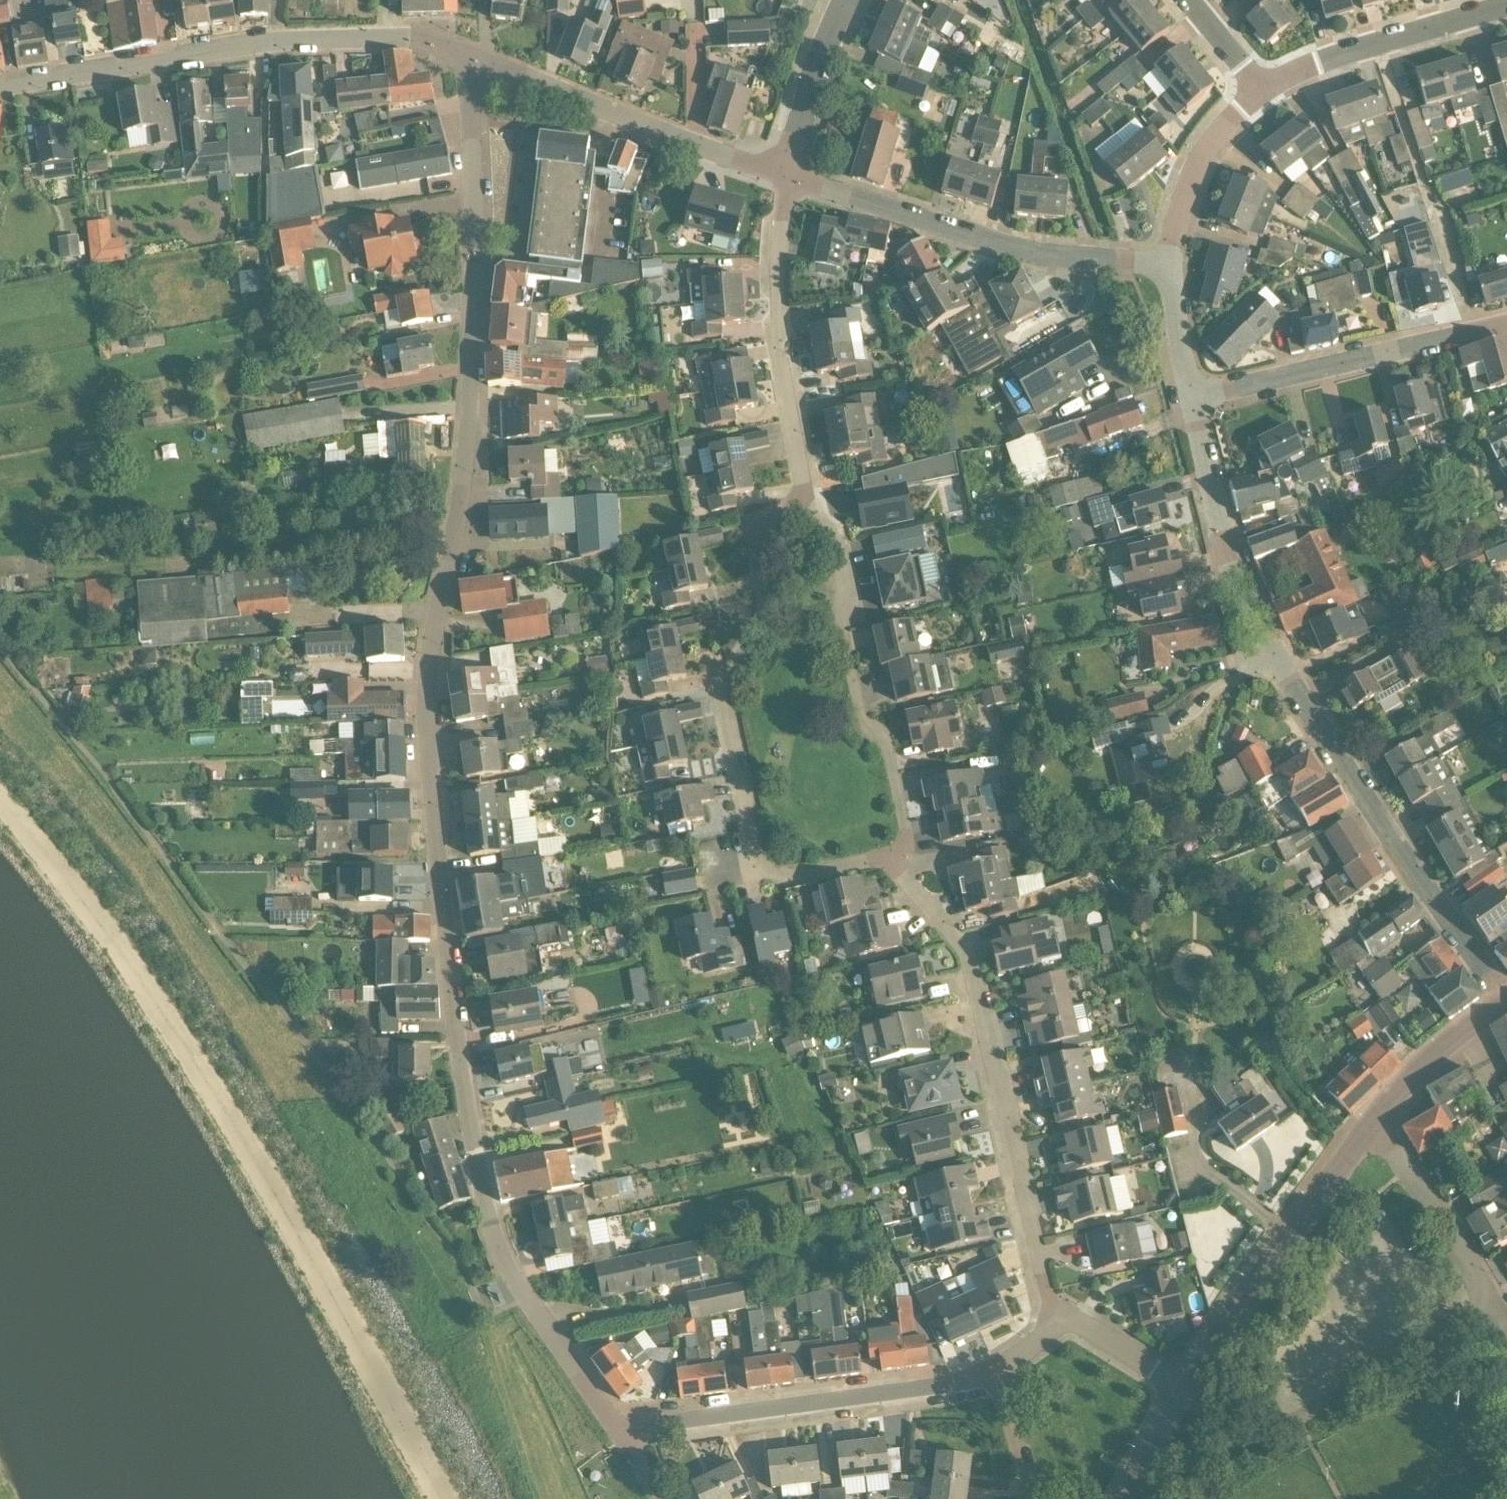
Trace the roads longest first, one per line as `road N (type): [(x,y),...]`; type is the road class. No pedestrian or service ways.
road 1 (residential): [(620,1433),(528,1305),(499,1248),(482,1196),(451,990),(424,676),(466,443),(475,64)]
road 2 (unclassified): [(0,806),(39,847),(200,1071),(438,1498)]
road 3 (residential): [(1506,1003),(1267,646),(1227,555),(1189,401)]
road 4 (residential): [(897,867),(873,860),(757,880),(722,696),(725,678),(766,617),(750,543),(761,526),(809,516)]
road 5 (residential): [(1062,1316),(1050,1305),(968,958),(897,867)]
road 6 (residential): [(1170,266),(1032,254),(787,173)]
road 7 (residential): [(897,867),(906,845),(883,740),(862,718),(838,608),(845,565),(836,537),(809,516)]
road 8 (residential): [(620,1433),(988,1376)]
road 9 (residential): [(809,516),(778,348),(787,173)]
road 10 (tertiary): [(1182,1386),(1376,1118)]
road 11 (residential): [(787,173),(475,64)]
road 12 (residential): [(1189,401),(1506,327)]
road 13 (residential): [(0,86),(276,42)]
road 14 (residential): [(1258,88),(1311,61),(1506,5)]
road 15 (residential): [(1506,1324),(1376,1118)]
road 16 (residential): [(276,42),(409,38),(475,64)]
road 17 (residential): [(1170,266),(1201,152),(1258,88)]
road 18 (residential): [(787,173),(792,138),(847,0)]
road 19 (tertiary): [(1376,1118),(1430,1057),(1506,1003)]
road 20 (residential): [(1182,1386),(1062,1316)]
road 21 (residential): [(1189,401),(1170,266)]
road 22 (residential): [(1027,1498),(1013,1432),(988,1376)]
road 23 (tertiary): [(1124,1498),(1182,1386)]

